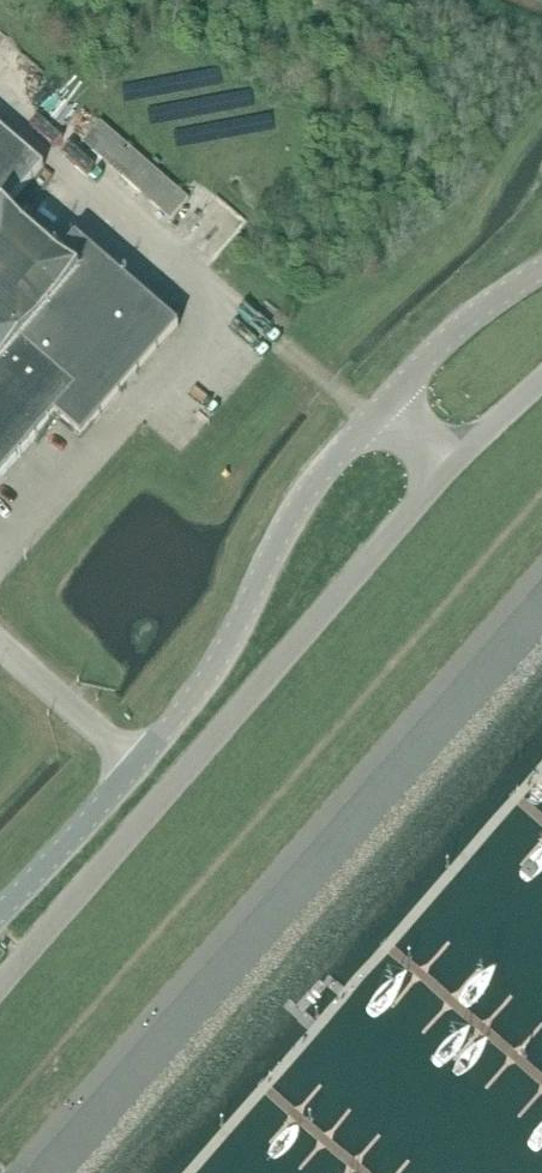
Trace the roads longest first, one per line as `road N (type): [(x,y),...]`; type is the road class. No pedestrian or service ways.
road 1 (unclassified): [(0,988),(459,459),(387,405)]
road 2 (tertiary): [(0,914),(180,714),(216,667),(307,492),(387,405)]
road 3 (tertiary): [(387,405),(450,336),(541,270)]

